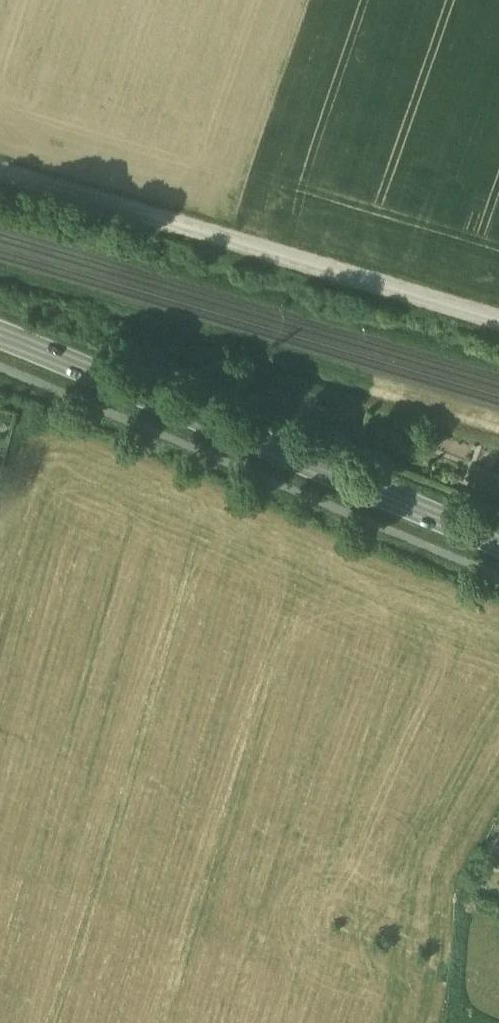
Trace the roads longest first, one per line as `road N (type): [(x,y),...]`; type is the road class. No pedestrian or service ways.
road 1 (secondary): [(498,542),(0,334)]
road 2 (unclassified): [(498,315),(0,169)]

